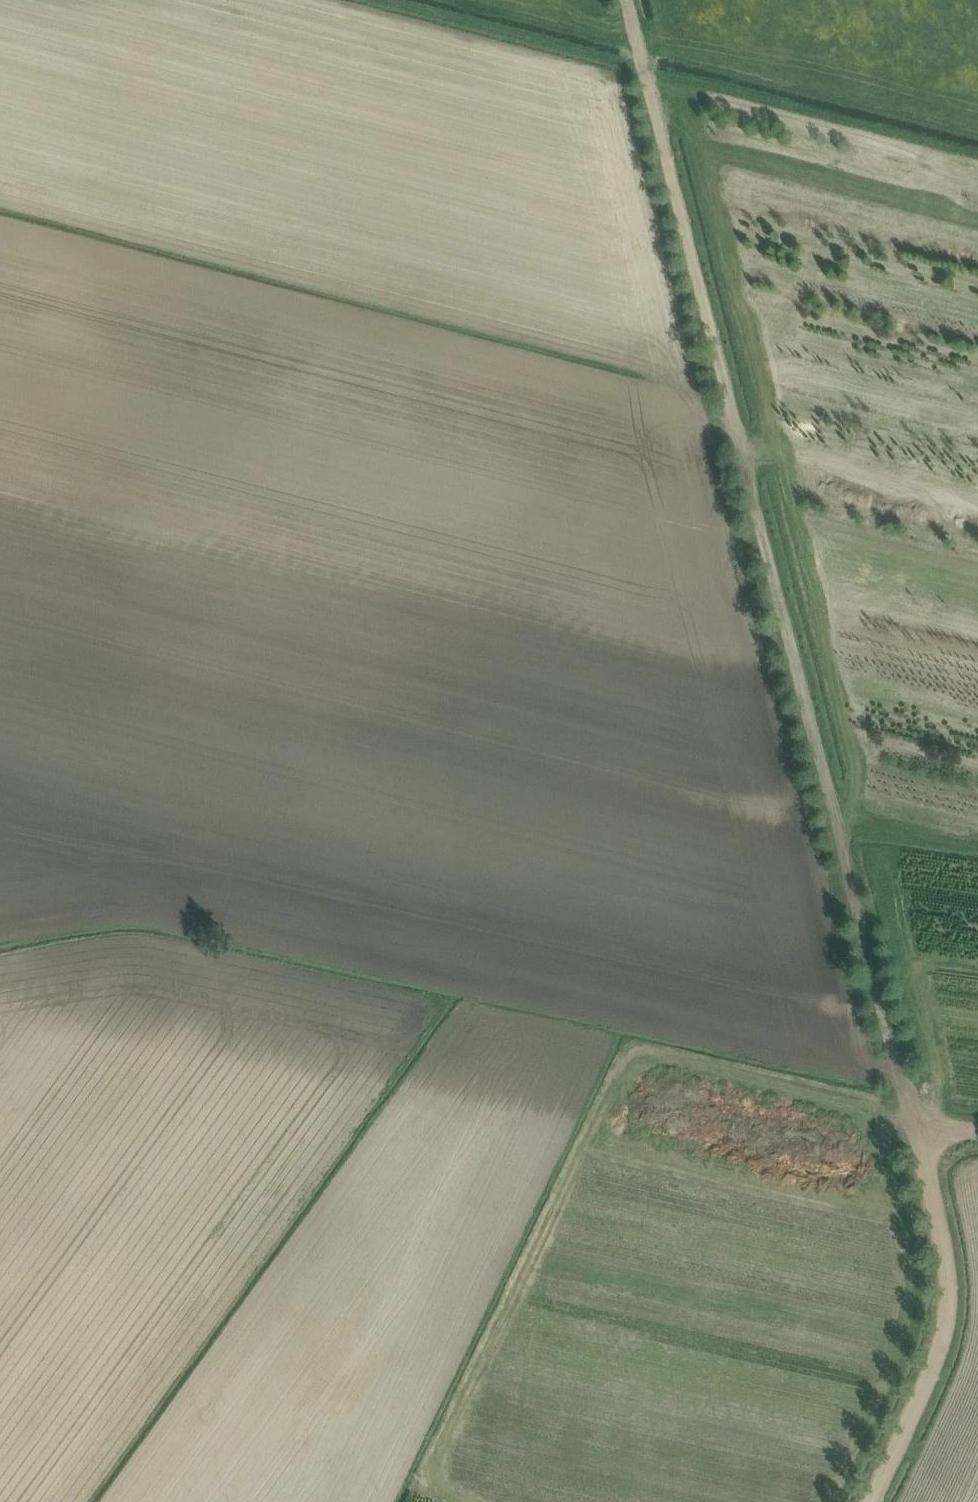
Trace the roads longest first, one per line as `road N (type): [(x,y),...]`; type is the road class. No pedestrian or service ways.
road 1 (track): [(913,1125),(635,0)]
road 2 (track): [(881,1501),(949,1334),(954,1257),(913,1125)]

